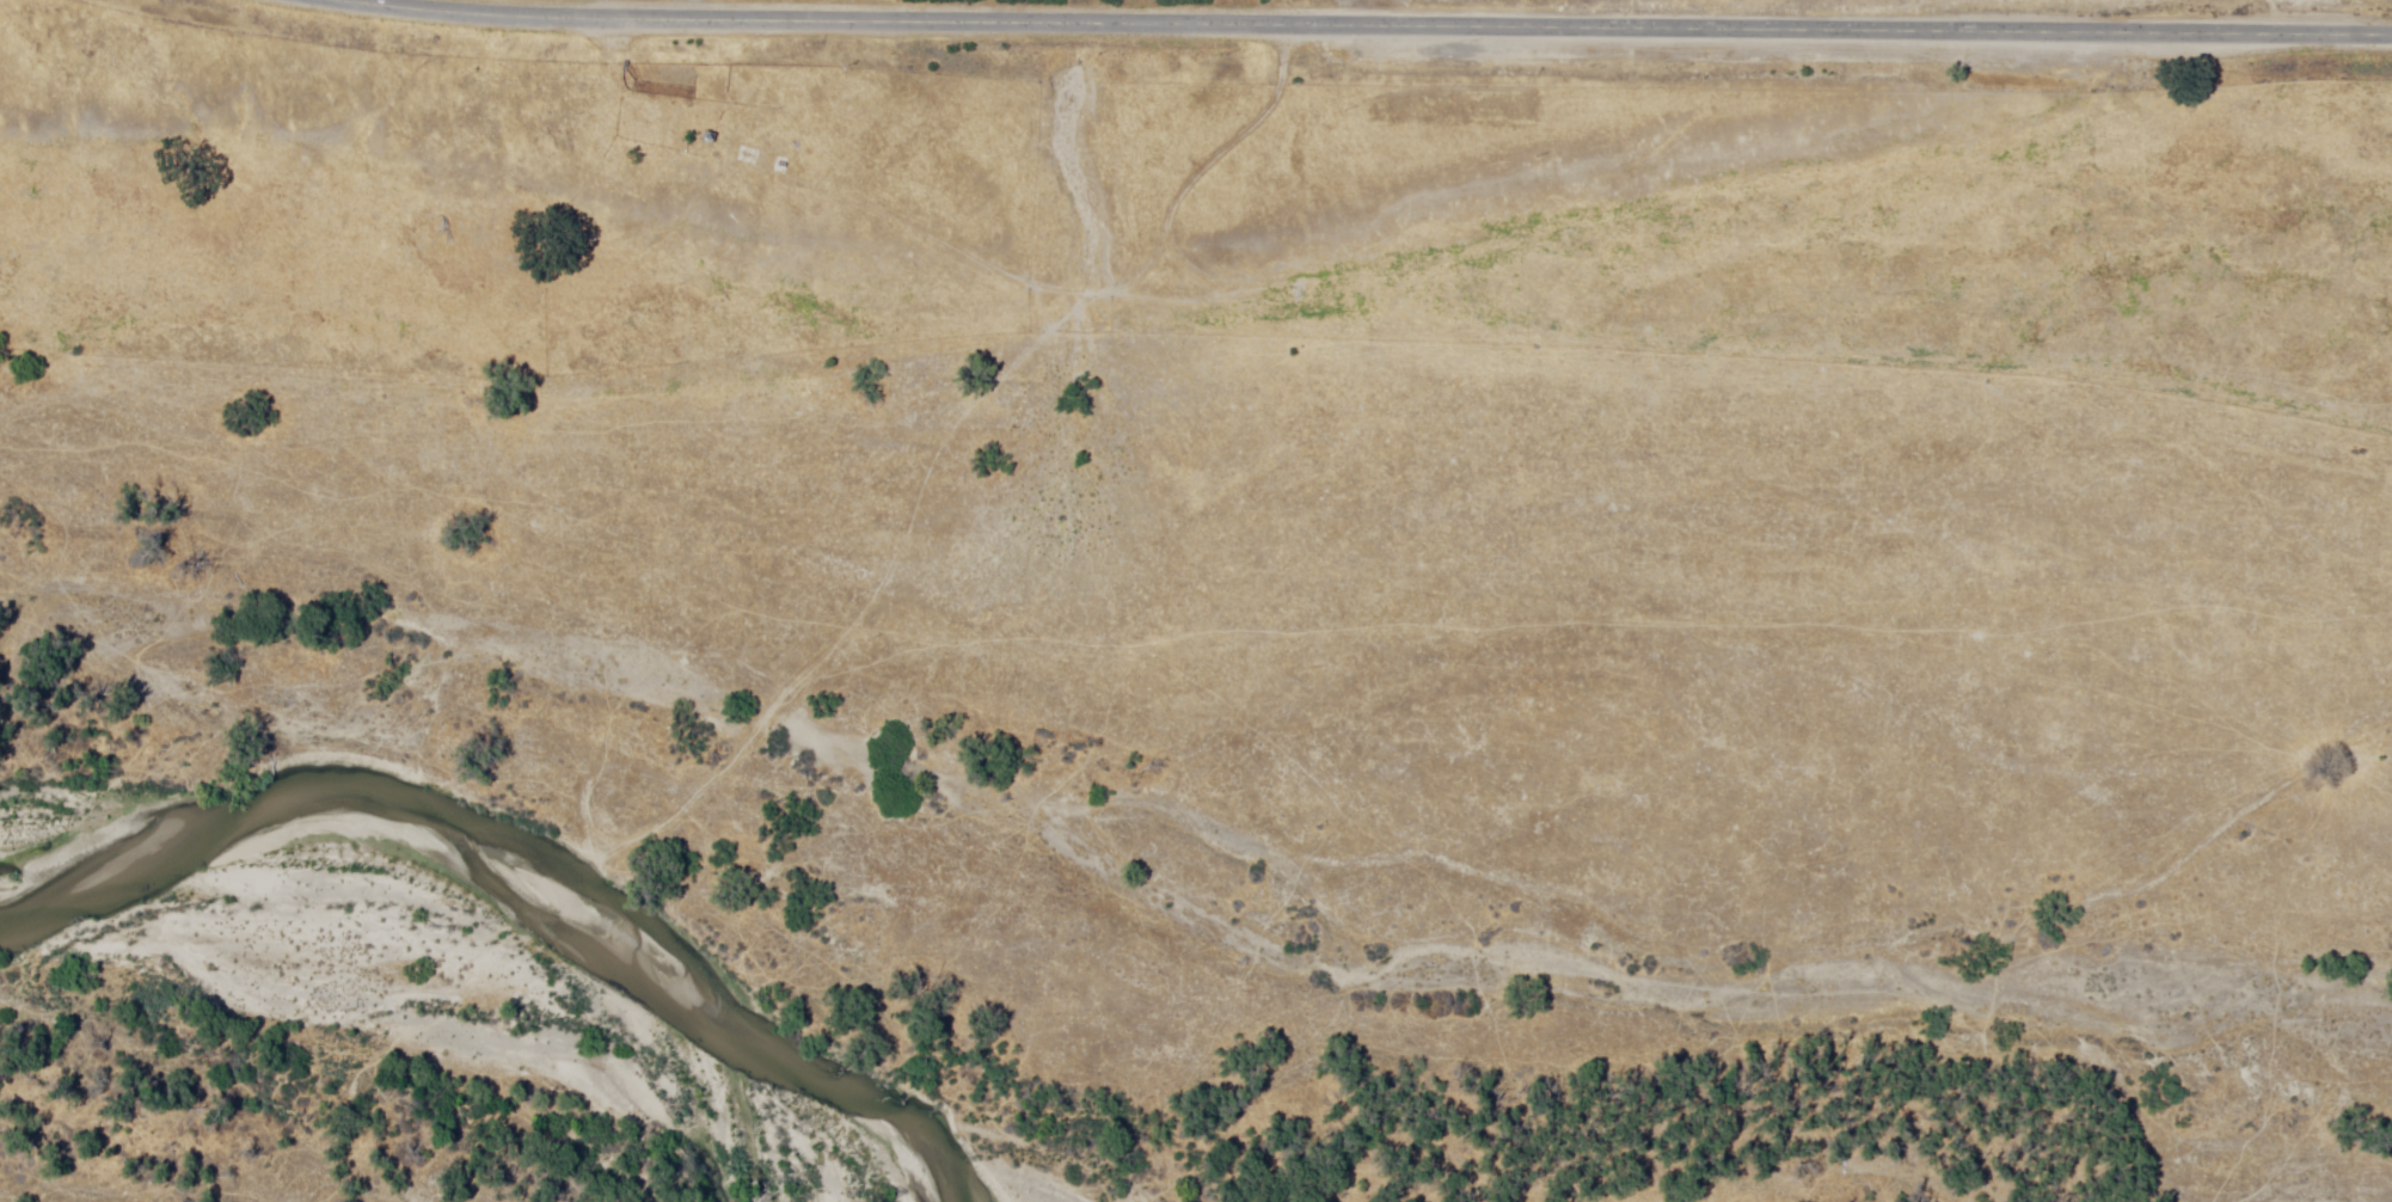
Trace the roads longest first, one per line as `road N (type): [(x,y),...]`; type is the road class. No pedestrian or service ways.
road 1 (secondary): [(2391,39),(597,24),(455,19),(293,0)]

